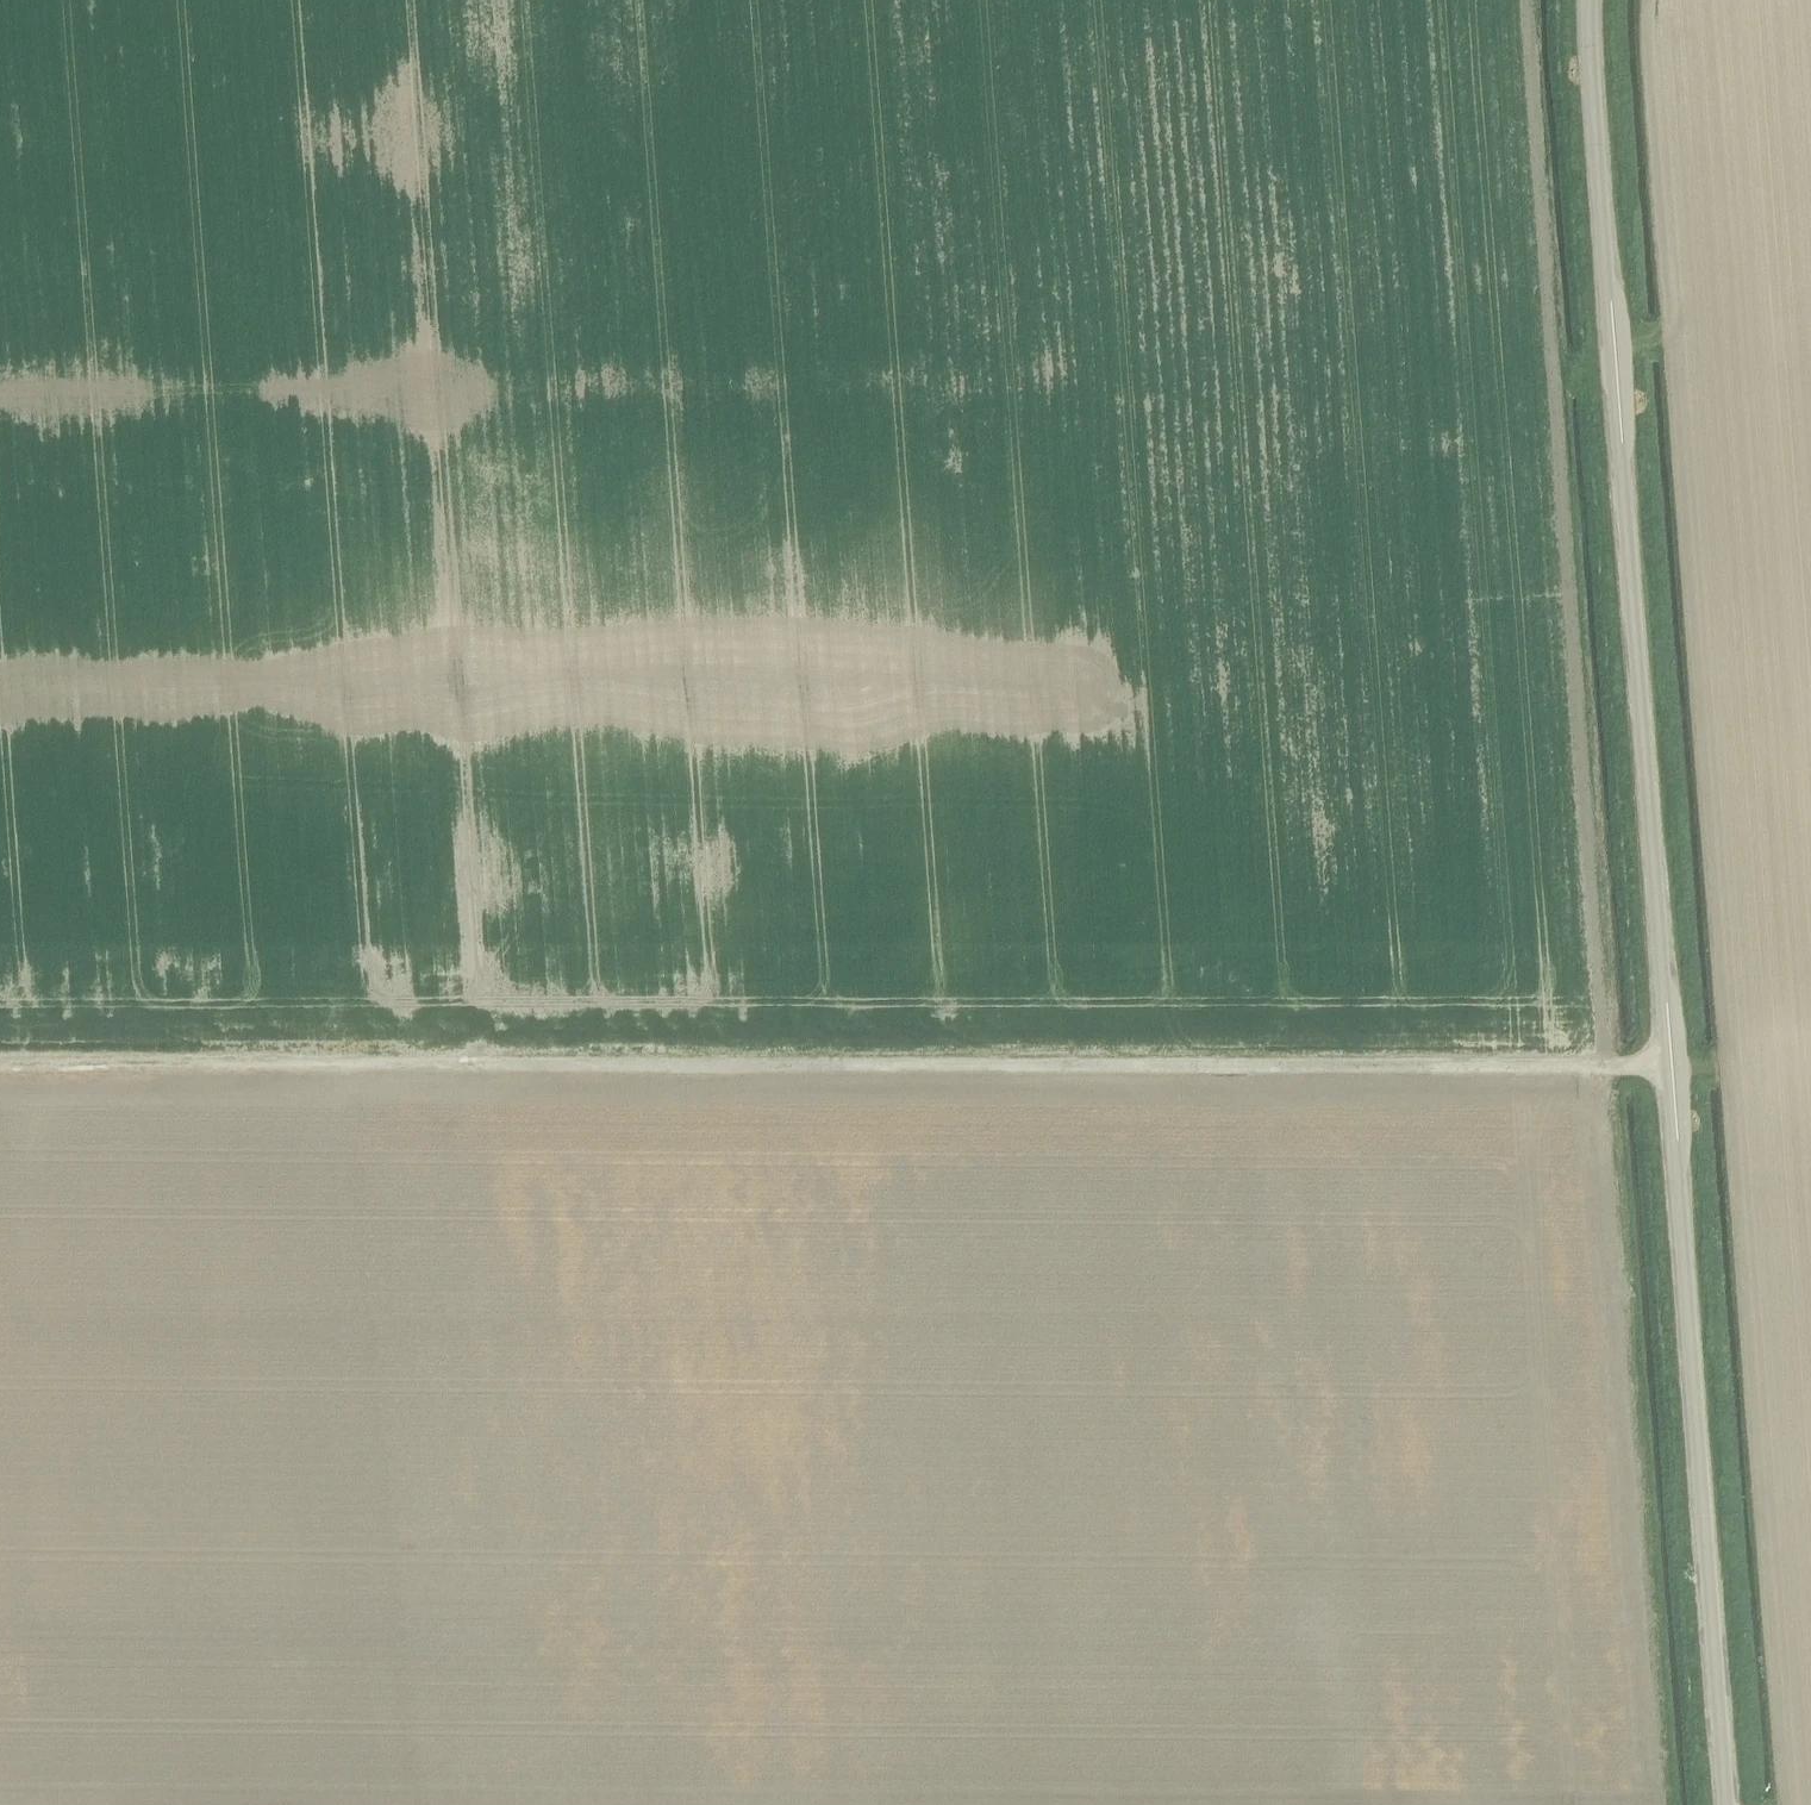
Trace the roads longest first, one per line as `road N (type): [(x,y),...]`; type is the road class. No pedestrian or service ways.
road 1 (unclassified): [(1723,1804),(1588,0)]

